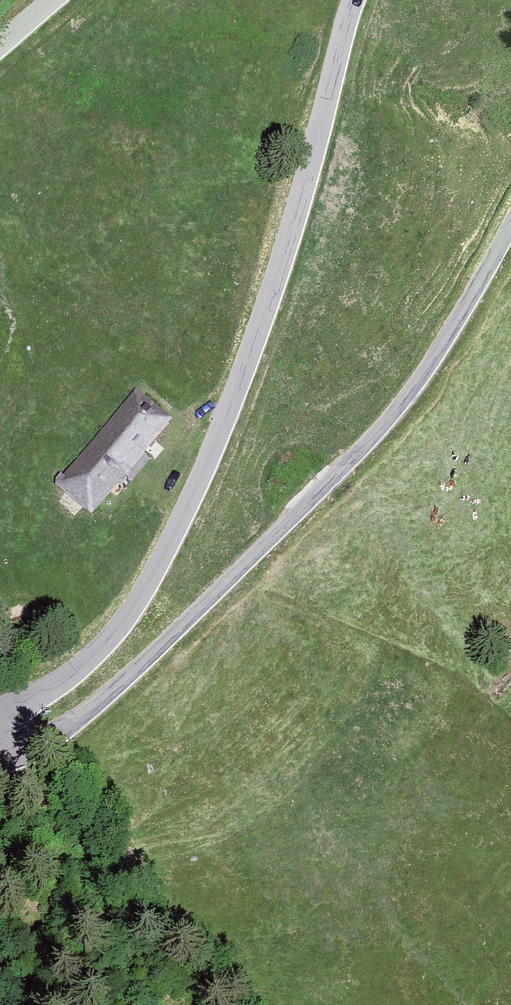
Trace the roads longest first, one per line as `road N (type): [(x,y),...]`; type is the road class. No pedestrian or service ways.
road 1 (unclassified): [(0,711),(94,656),(145,596),(223,422),(276,277),(358,0)]
road 2 (unclassified): [(510,225),(399,407),(65,730),(0,758)]

